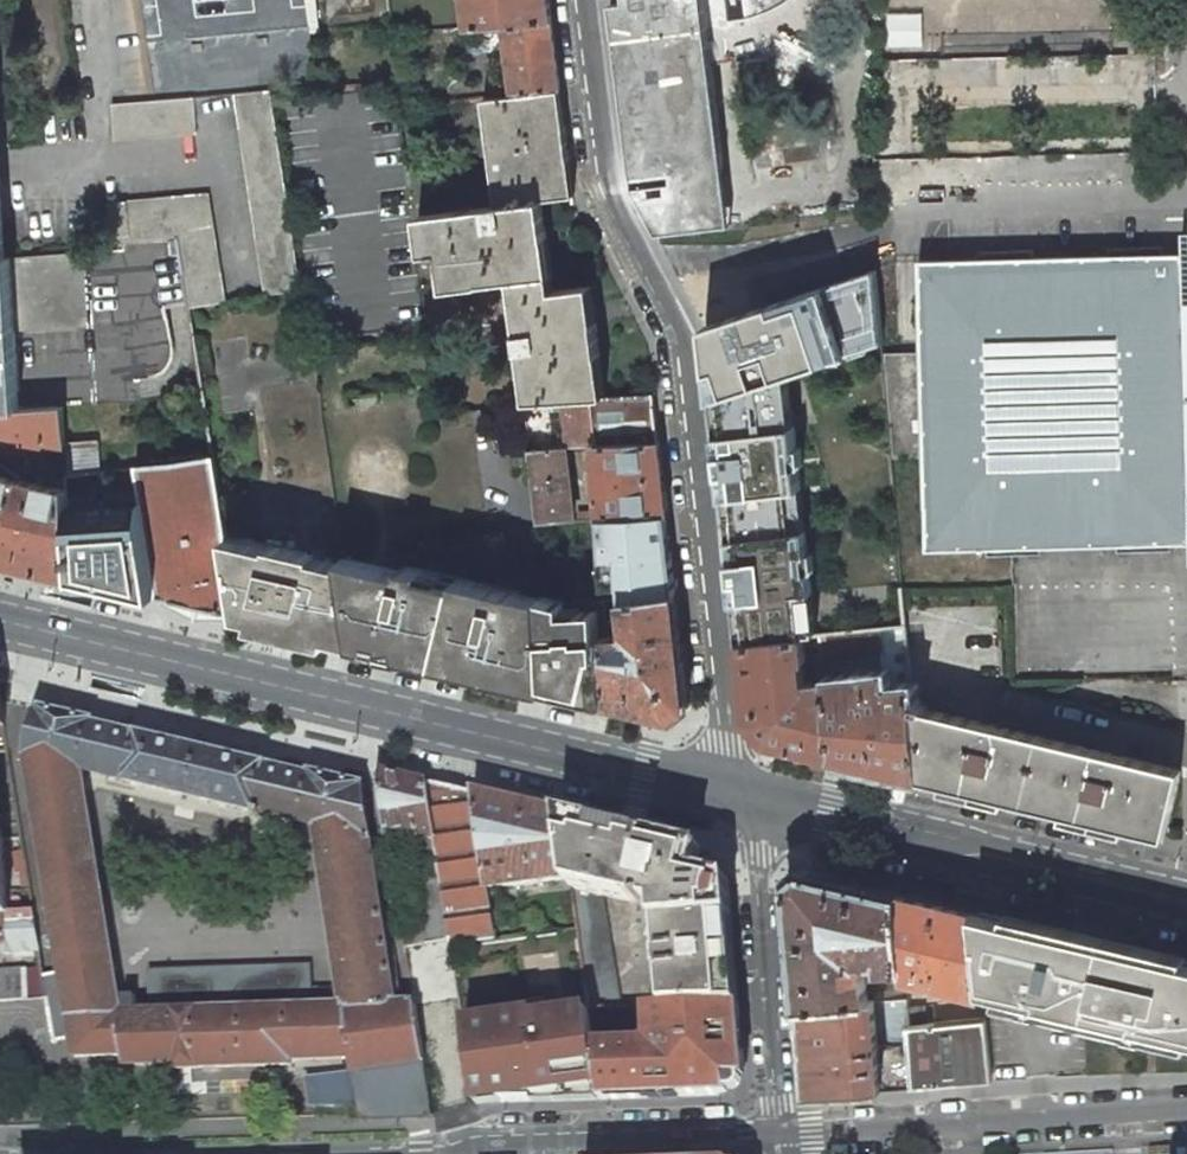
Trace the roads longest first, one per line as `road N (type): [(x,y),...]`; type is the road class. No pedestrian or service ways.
road 1 (residential): [(752,807),(725,742),(686,361),(607,210),(583,0)]
road 2 (primary): [(752,807),(0,628)]
road 3 (primary): [(1186,912),(752,807)]
road 4 (unclassified): [(780,1137),(983,1130),(1186,1109)]
road 5 (residential): [(780,1137),(752,807)]
road 6 (unclassified): [(456,1146),(780,1137)]
road 7 (unclassified): [(302,1153),(456,1146)]

